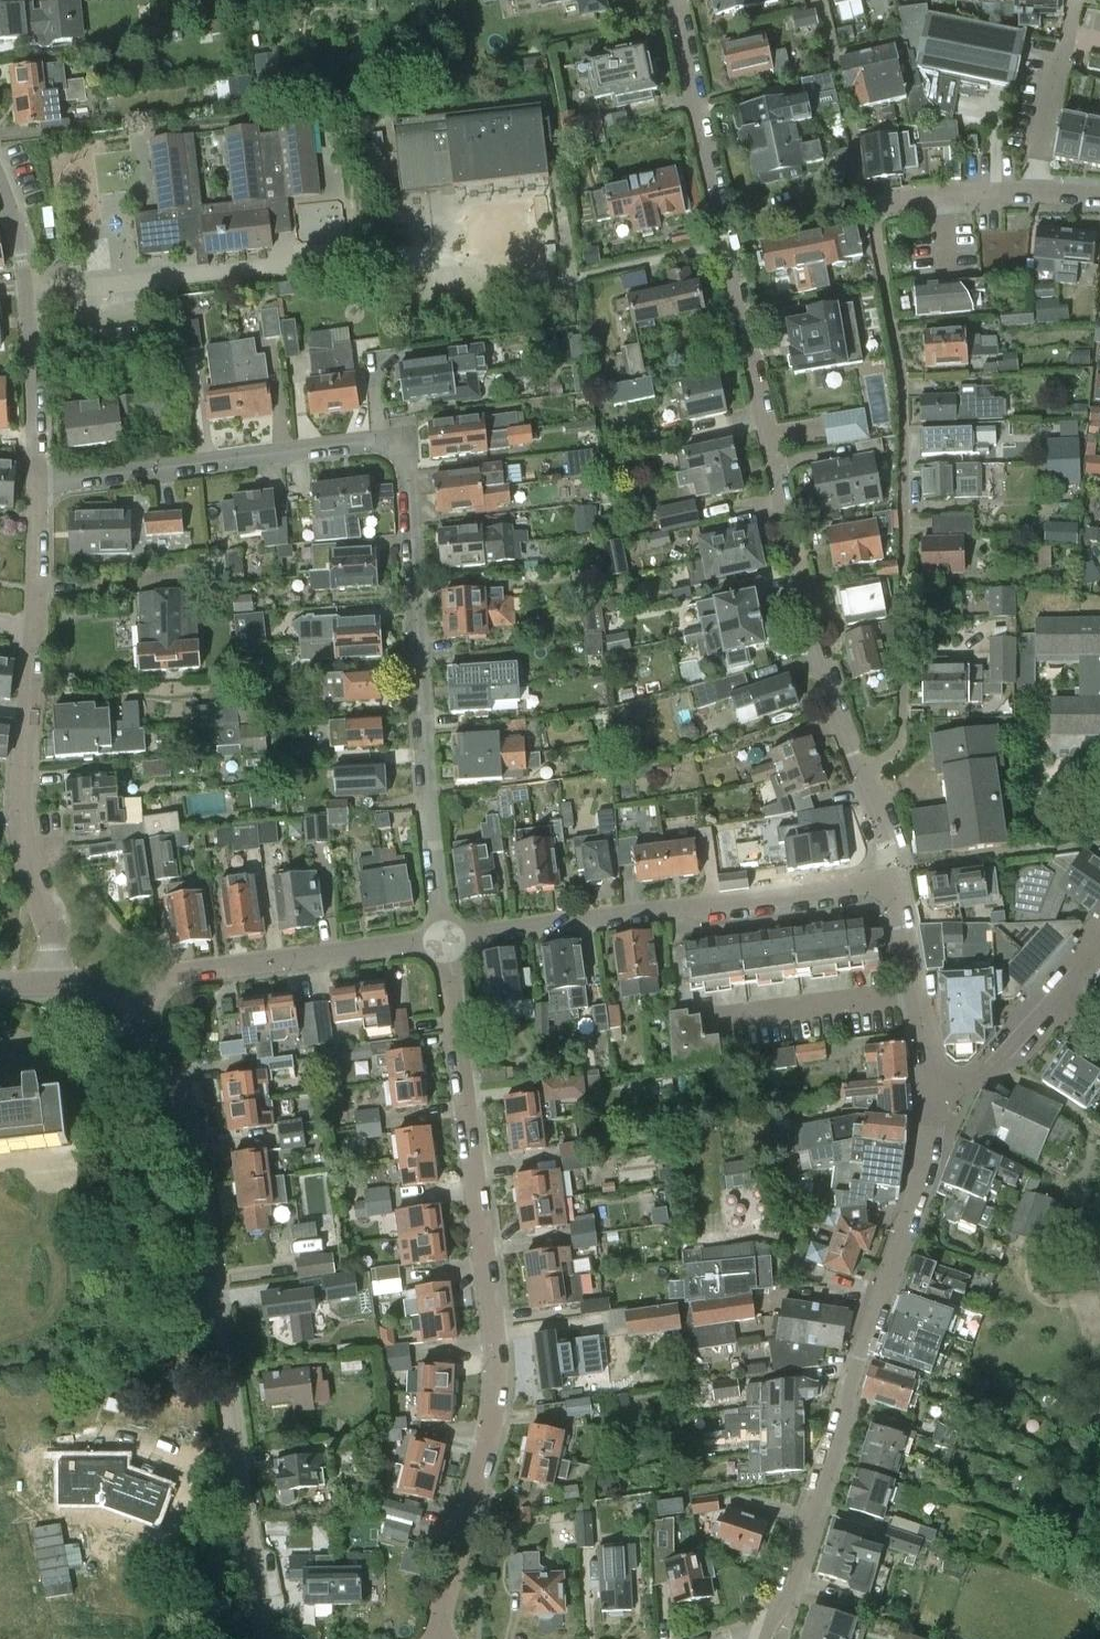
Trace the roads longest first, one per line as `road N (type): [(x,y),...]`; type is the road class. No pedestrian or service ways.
road 1 (residential): [(893,881),(806,610),(672,0)]
road 2 (residential): [(443,943),(411,507),(397,451),(359,444),(34,484)]
road 3 (residential): [(435,1638),(489,1435),(498,1356),(443,943)]
road 4 (residential): [(258,1638),(196,1167),(128,980)]
road 5 (residential): [(931,1108),(911,1208),(769,1631)]
road 6 (residential): [(51,984),(54,939),(23,852),(20,807),(34,484)]
road 7 (residential): [(443,943),(893,881)]
road 8 (residential): [(128,980),(443,943)]
road 9 (residential): [(34,484),(25,274),(0,180)]
road 10 (residential): [(1099,946),(993,1067),(931,1108)]
road 11 (residential): [(1099,195),(939,197),(869,209)]
road 12 (residential): [(931,1108),(927,1049),(893,881)]
road 13 (residential): [(865,196),(820,0)]

